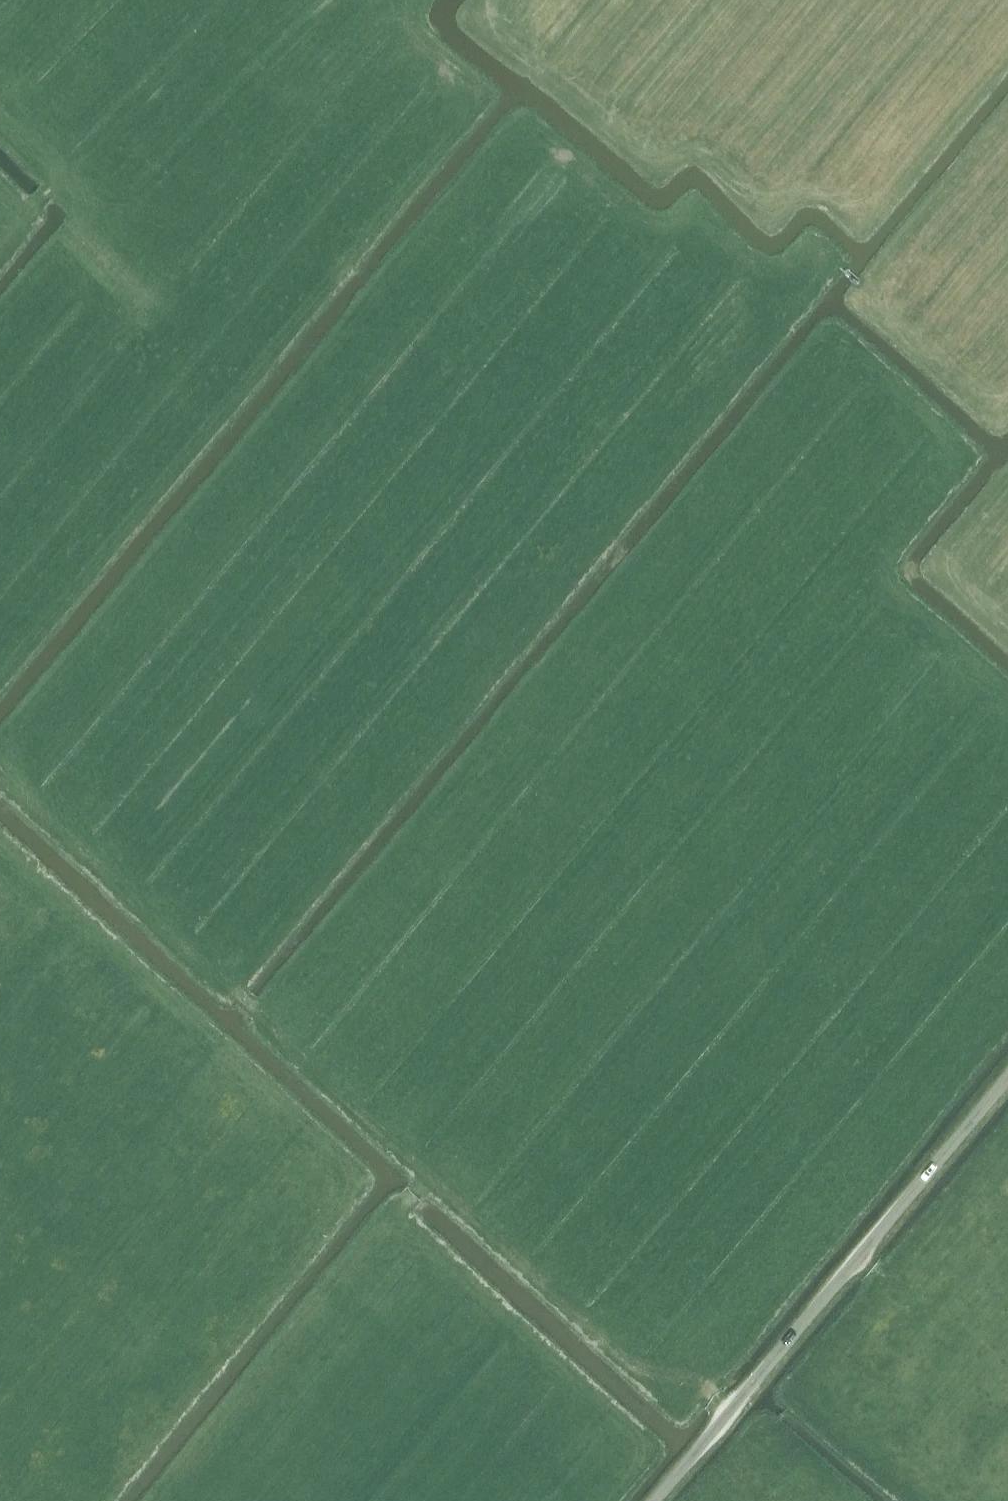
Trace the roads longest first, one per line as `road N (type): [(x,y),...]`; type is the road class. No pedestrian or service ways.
road 1 (unclassified): [(658,1500),(1007,1083)]

